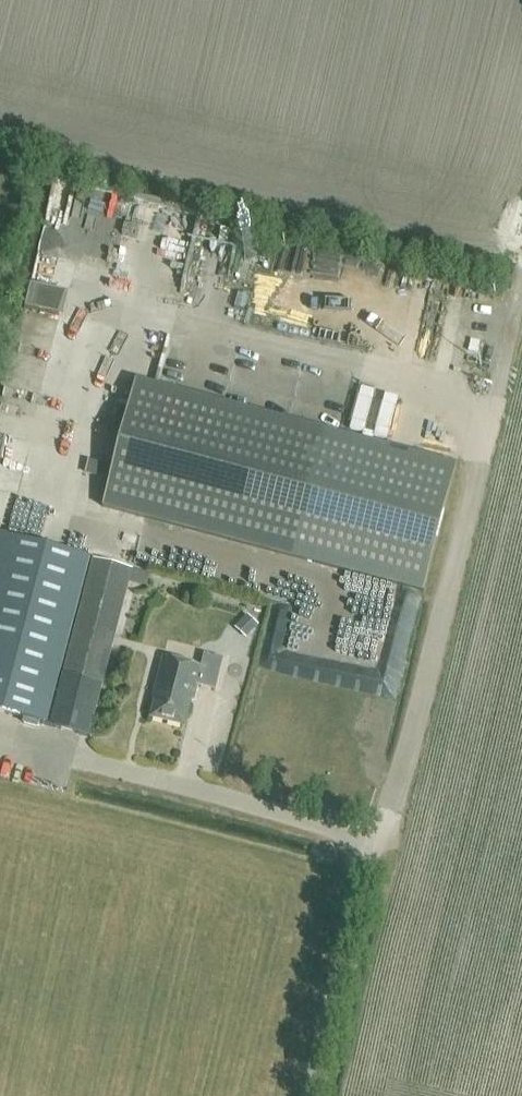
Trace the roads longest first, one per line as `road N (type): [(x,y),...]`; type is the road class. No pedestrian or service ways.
road 1 (unclassified): [(307,1095),(361,871),(429,657),(476,453),(479,409)]

